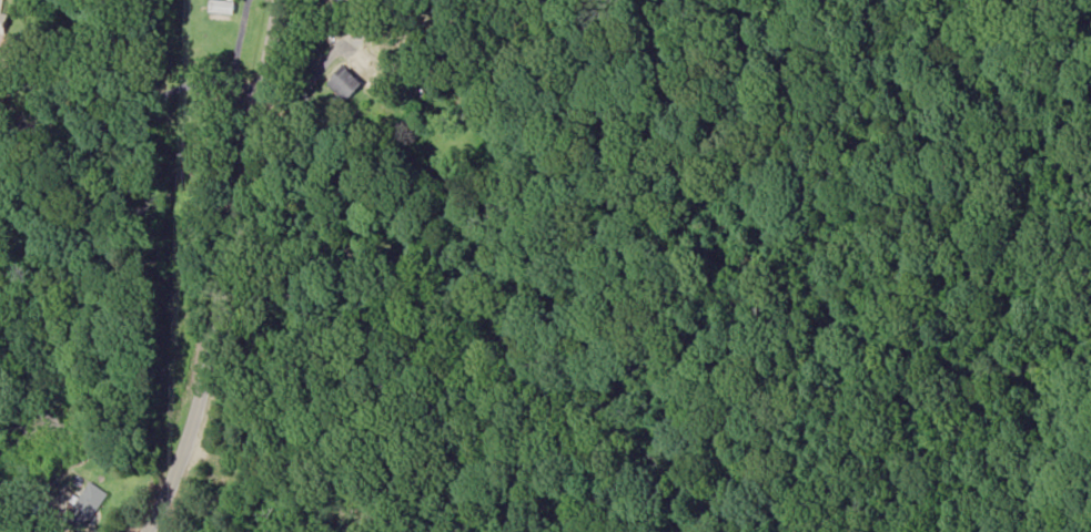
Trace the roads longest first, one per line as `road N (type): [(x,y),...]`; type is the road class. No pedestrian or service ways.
road 1 (tertiary): [(134,531),(190,446),(269,165),(266,0)]

